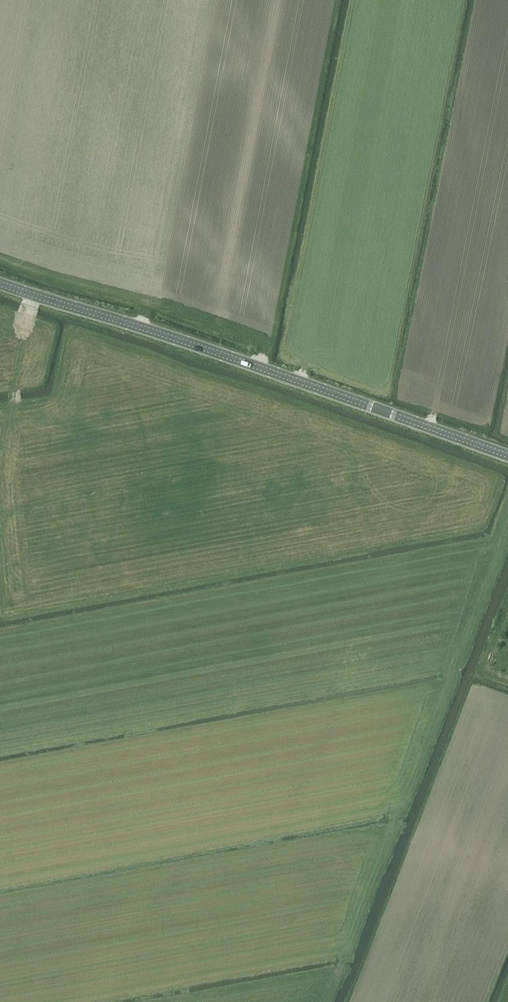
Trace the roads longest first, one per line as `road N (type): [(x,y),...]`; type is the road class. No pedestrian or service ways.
road 1 (tertiary): [(507,453),(0,278)]
road 2 (track): [(374,866),(507,523)]

